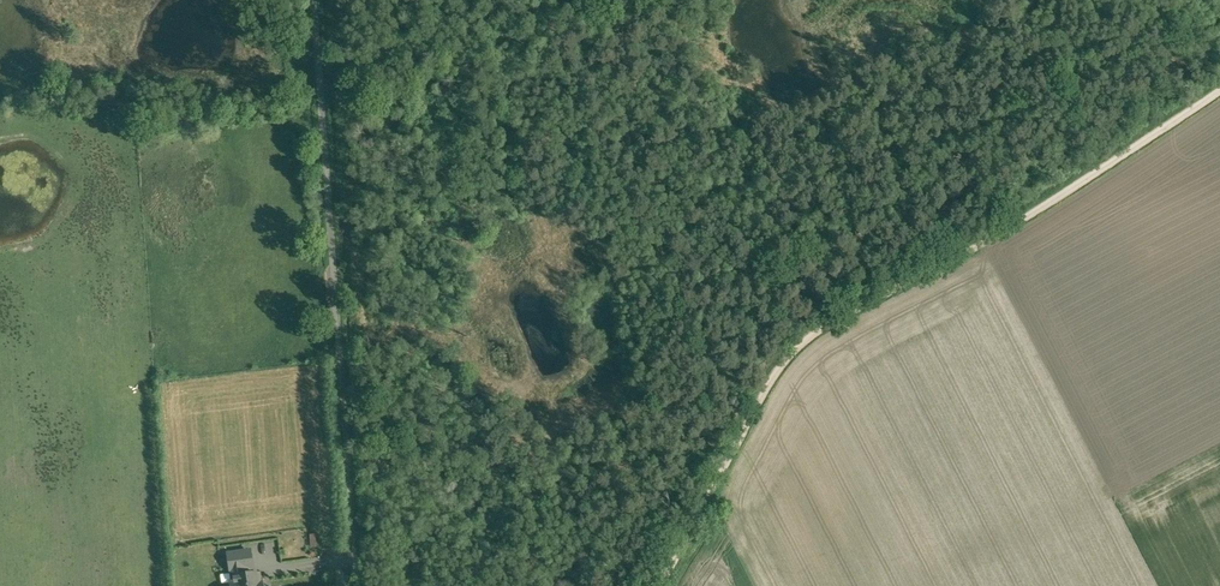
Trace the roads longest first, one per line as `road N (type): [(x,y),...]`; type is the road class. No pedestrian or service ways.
road 1 (track): [(1219,93),(1034,215),(791,353),(662,585)]
road 2 (unclassified): [(324,0),(363,585)]

